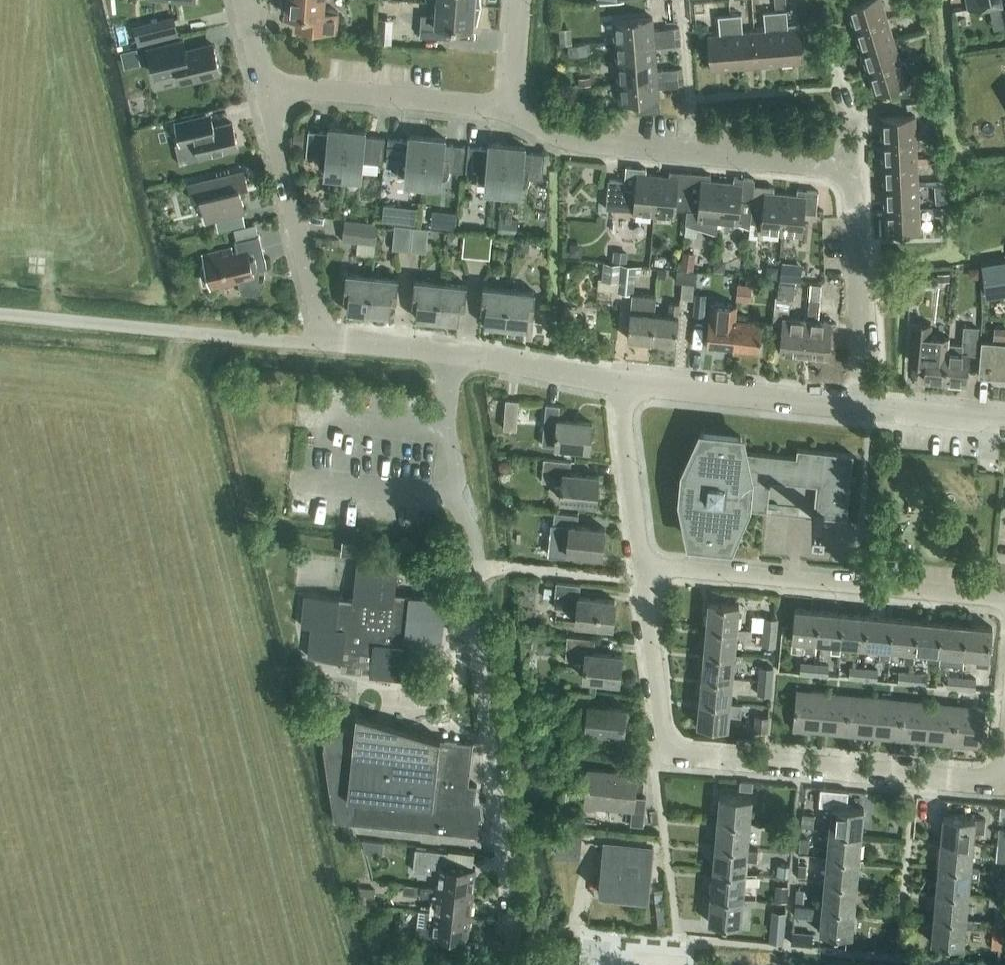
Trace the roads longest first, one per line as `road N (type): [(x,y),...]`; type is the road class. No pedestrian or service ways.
road 1 (residential): [(861,403),(855,216),(840,175),(810,164),(578,141),(511,112)]
road 2 (residential): [(643,566),(663,730),(678,754),(1004,783)]
road 3 (unclassified): [(517,964),(469,603),(479,566)]
road 4 (residential): [(1004,599),(643,566)]
road 5 (unclassified): [(325,340),(0,313)]
road 6 (residential): [(325,340),(264,84)]
road 7 (residential): [(511,112),(264,84)]
road 8 (unclassified): [(861,403),(618,382)]
road 9 (unclassified): [(451,352),(445,416),(457,474),(453,496),(479,566)]
road 10 (residential): [(618,382),(643,566)]
road 11 (unclassified): [(618,382),(451,352)]
road 12 (unclassified): [(1004,418),(861,403)]
road 13 (unclassified): [(451,352),(325,340)]

